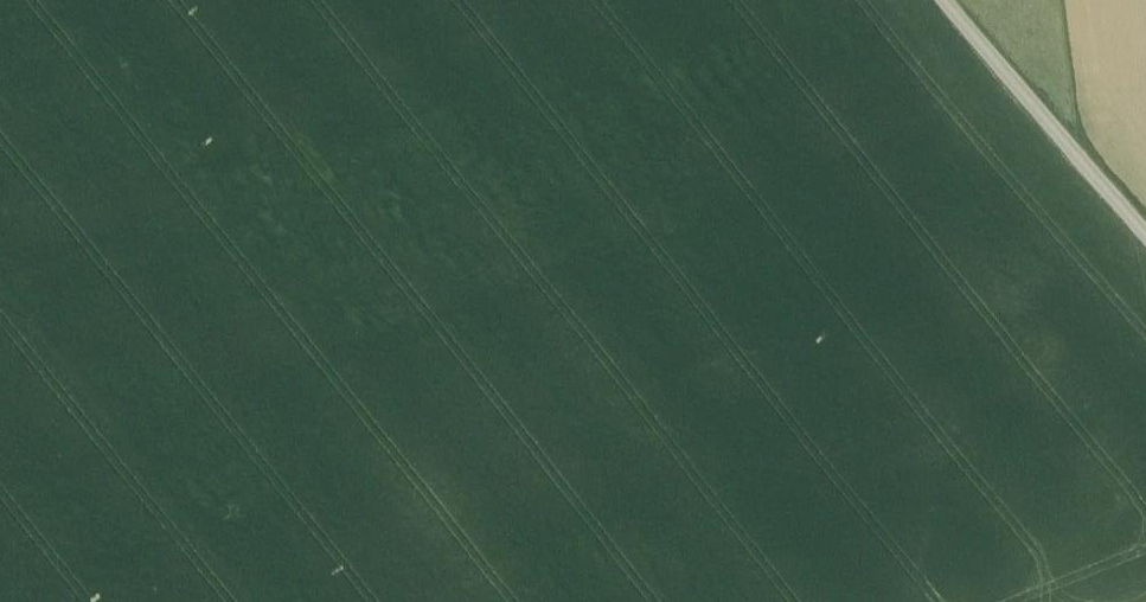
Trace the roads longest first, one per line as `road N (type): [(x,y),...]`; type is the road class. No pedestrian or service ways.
road 1 (track): [(935,0),(1145,242)]

